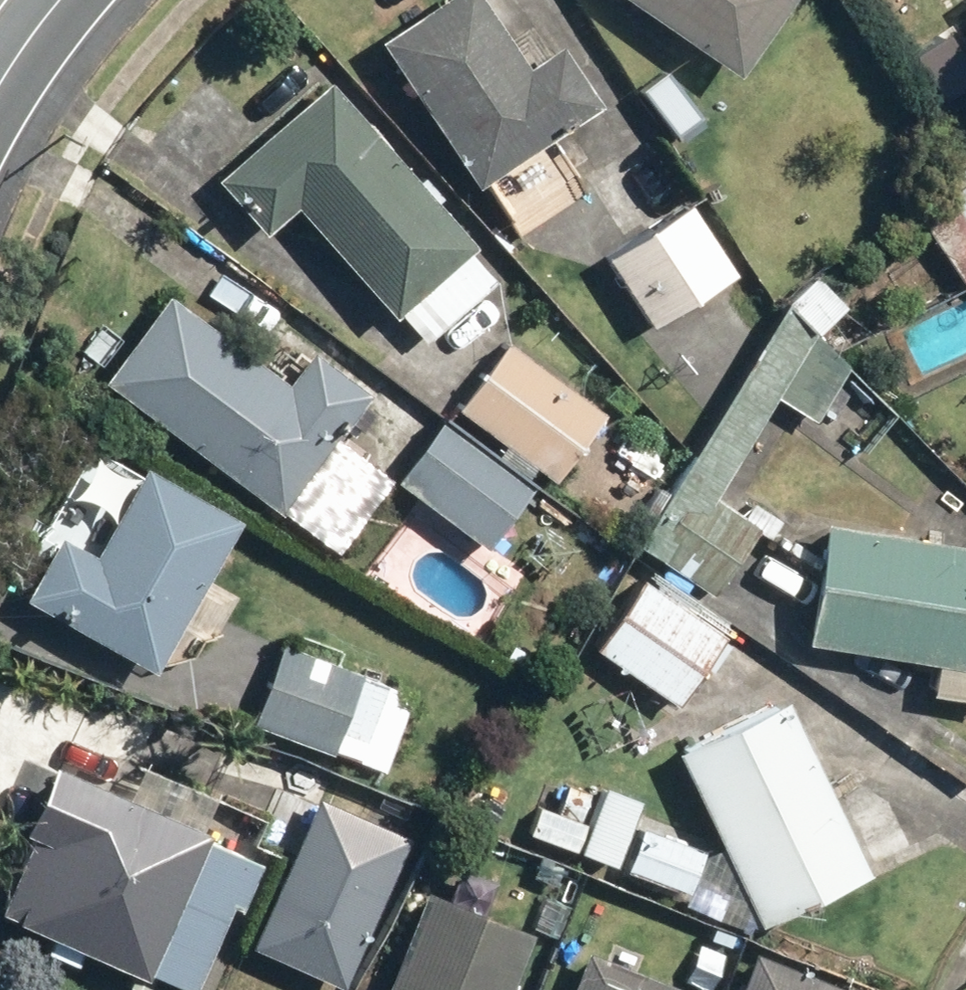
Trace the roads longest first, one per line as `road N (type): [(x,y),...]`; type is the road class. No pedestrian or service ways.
road 1 (tertiary): [(68,0),(0,101)]

